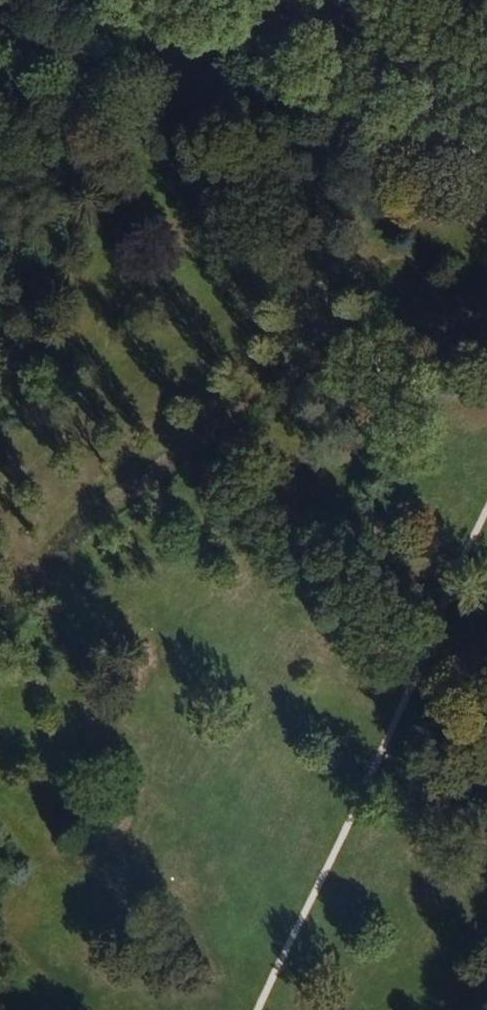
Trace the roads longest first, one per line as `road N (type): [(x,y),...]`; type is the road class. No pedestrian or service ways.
road 1 (primary): [(287,0),(486,96)]

